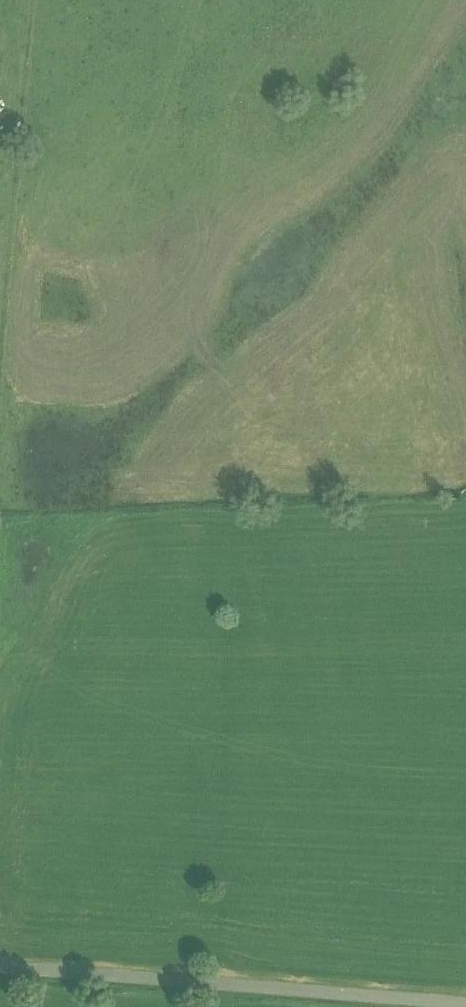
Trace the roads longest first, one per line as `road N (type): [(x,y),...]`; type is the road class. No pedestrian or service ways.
road 1 (unclassified): [(465,1004),(0,969)]

